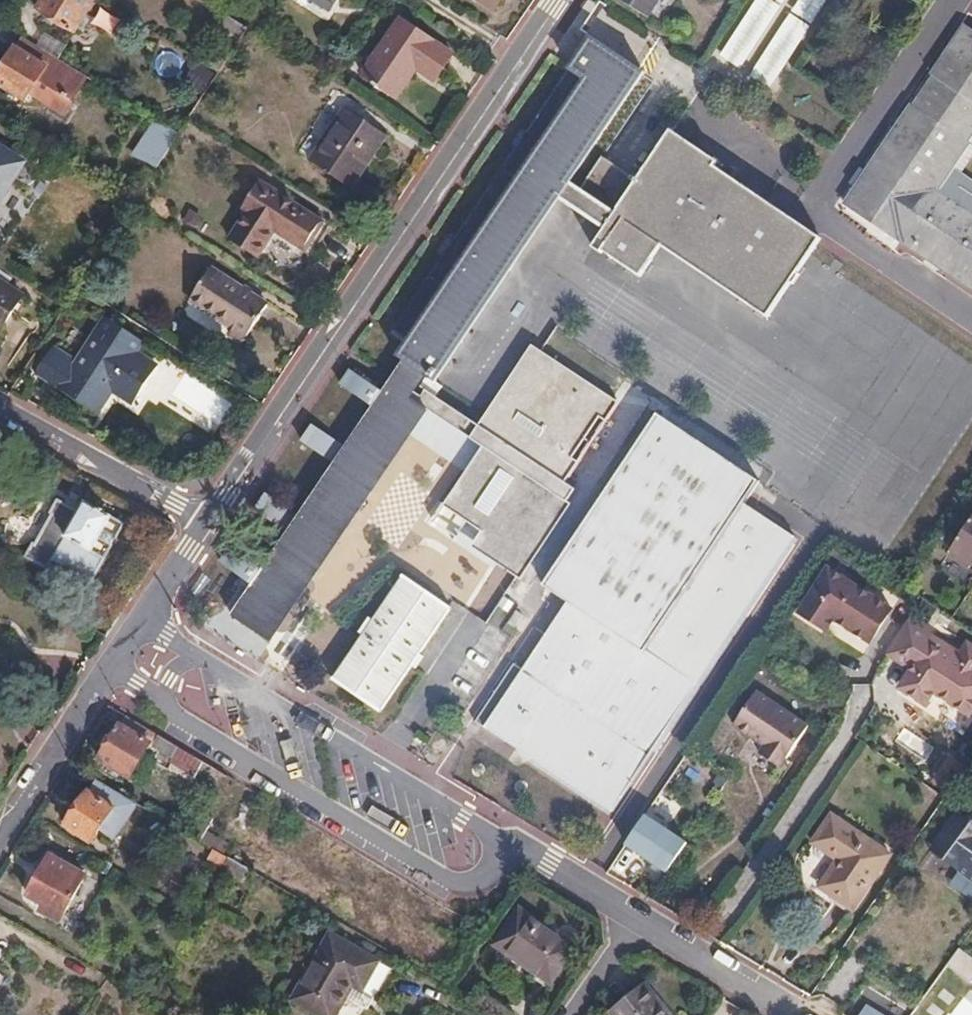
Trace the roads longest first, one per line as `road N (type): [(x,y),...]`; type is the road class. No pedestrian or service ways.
road 1 (residential): [(139,623),(797,1014)]
road 2 (residential): [(557,0),(210,519)]
road 3 (residential): [(139,623),(0,833)]
road 4 (residential): [(0,412),(210,519)]
road 5 (residential): [(210,519),(139,623)]

